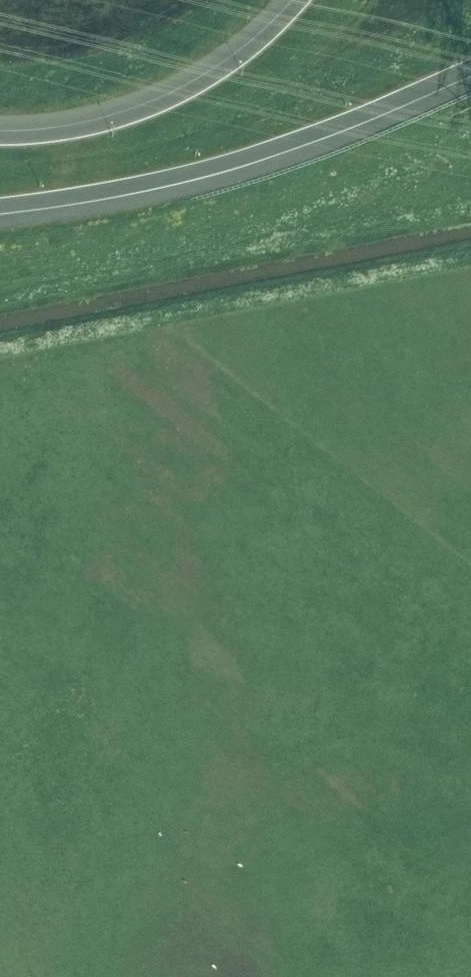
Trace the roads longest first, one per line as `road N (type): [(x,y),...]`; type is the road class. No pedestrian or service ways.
road 1 (motorway): [(0,214),(198,178),(283,152),(470,75)]
road 2 (motorway): [(303,0),(222,72),(184,94),(100,126),(0,140)]

